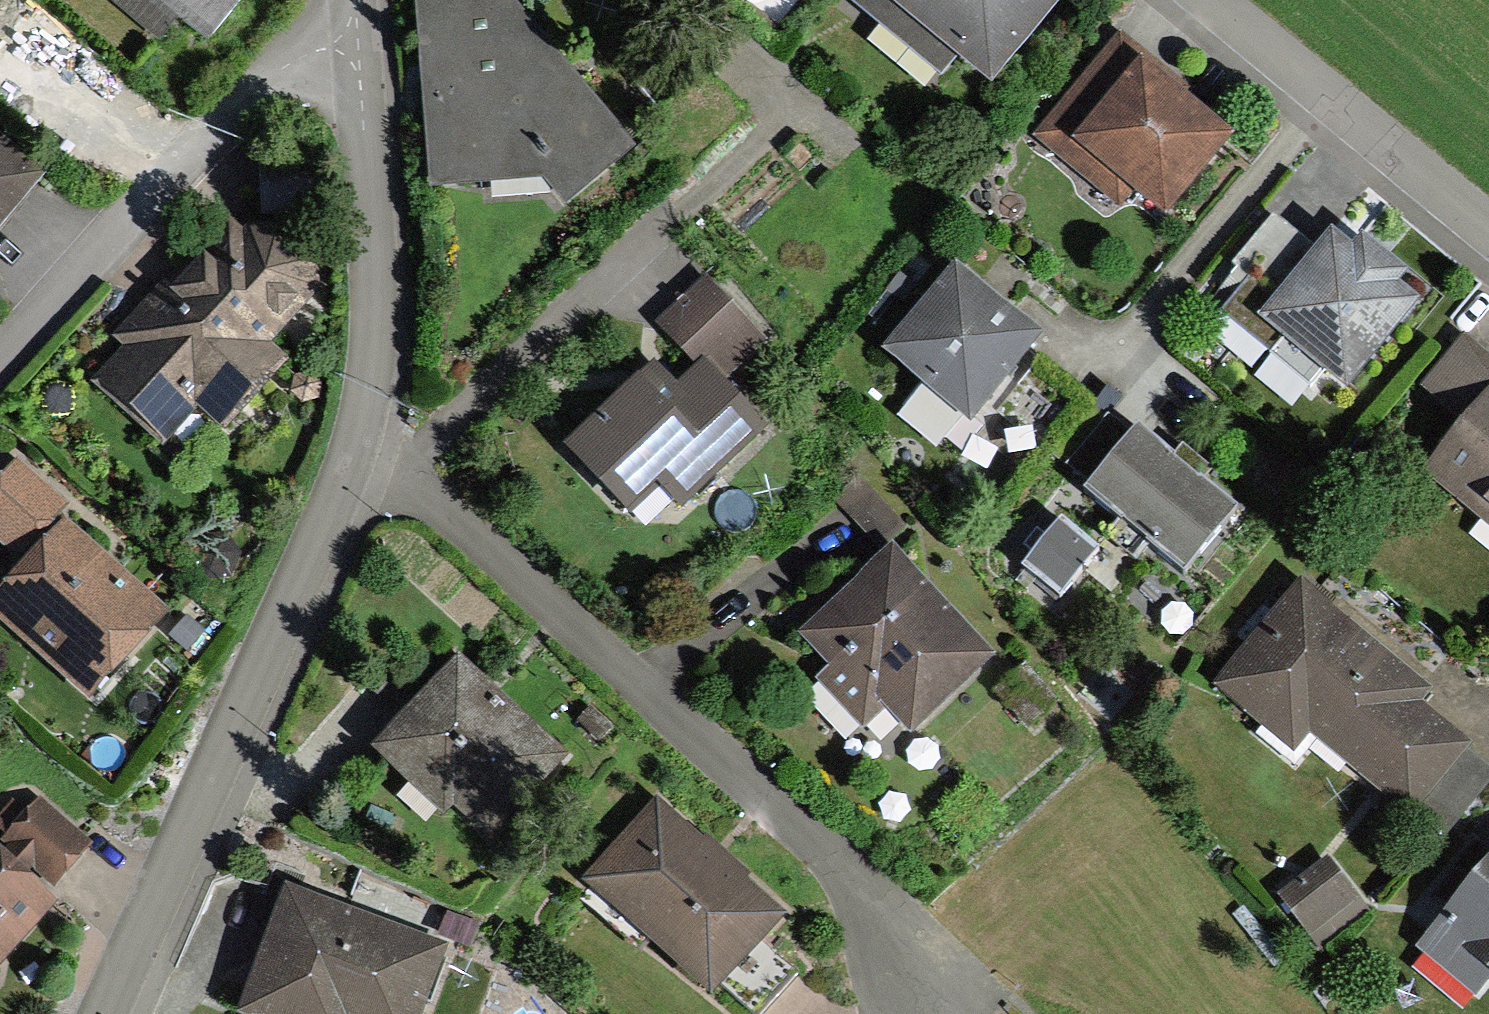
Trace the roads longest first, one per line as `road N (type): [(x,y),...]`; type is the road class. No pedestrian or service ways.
road 1 (residential): [(365,445),(953,1000)]
road 2 (residential): [(110,1013),(365,445)]
road 3 (residential): [(356,43),(290,57),(0,361)]
road 4 (residential): [(365,445),(379,335),(377,212),(356,43)]
road 5 (residential): [(1204,0),(1488,235)]

